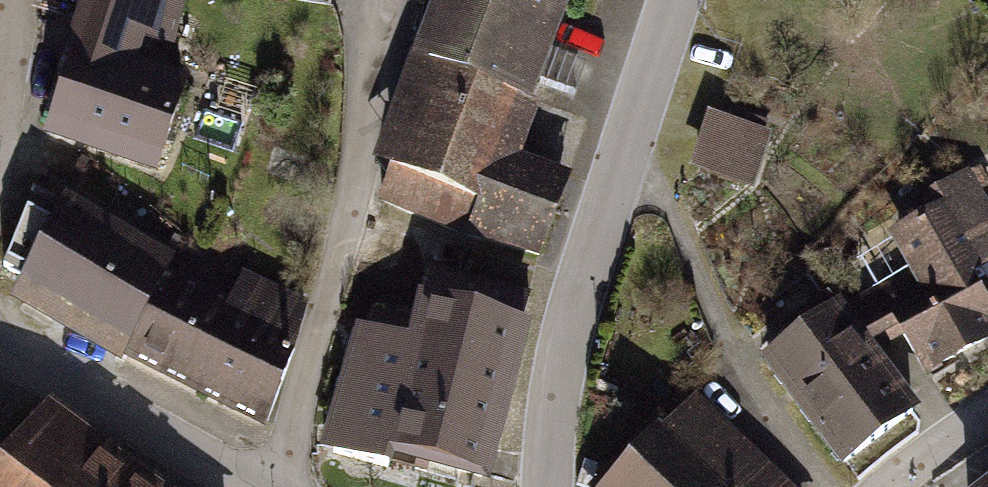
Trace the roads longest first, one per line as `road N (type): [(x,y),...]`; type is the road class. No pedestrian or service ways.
road 1 (residential): [(674,0),(570,317),(547,436),(546,486)]
road 2 (residential): [(279,486),(405,0)]
road 3 (residential): [(0,347),(255,486)]
road 4 (residential): [(0,134),(11,0)]
road 5 (residential): [(887,486),(987,418)]

